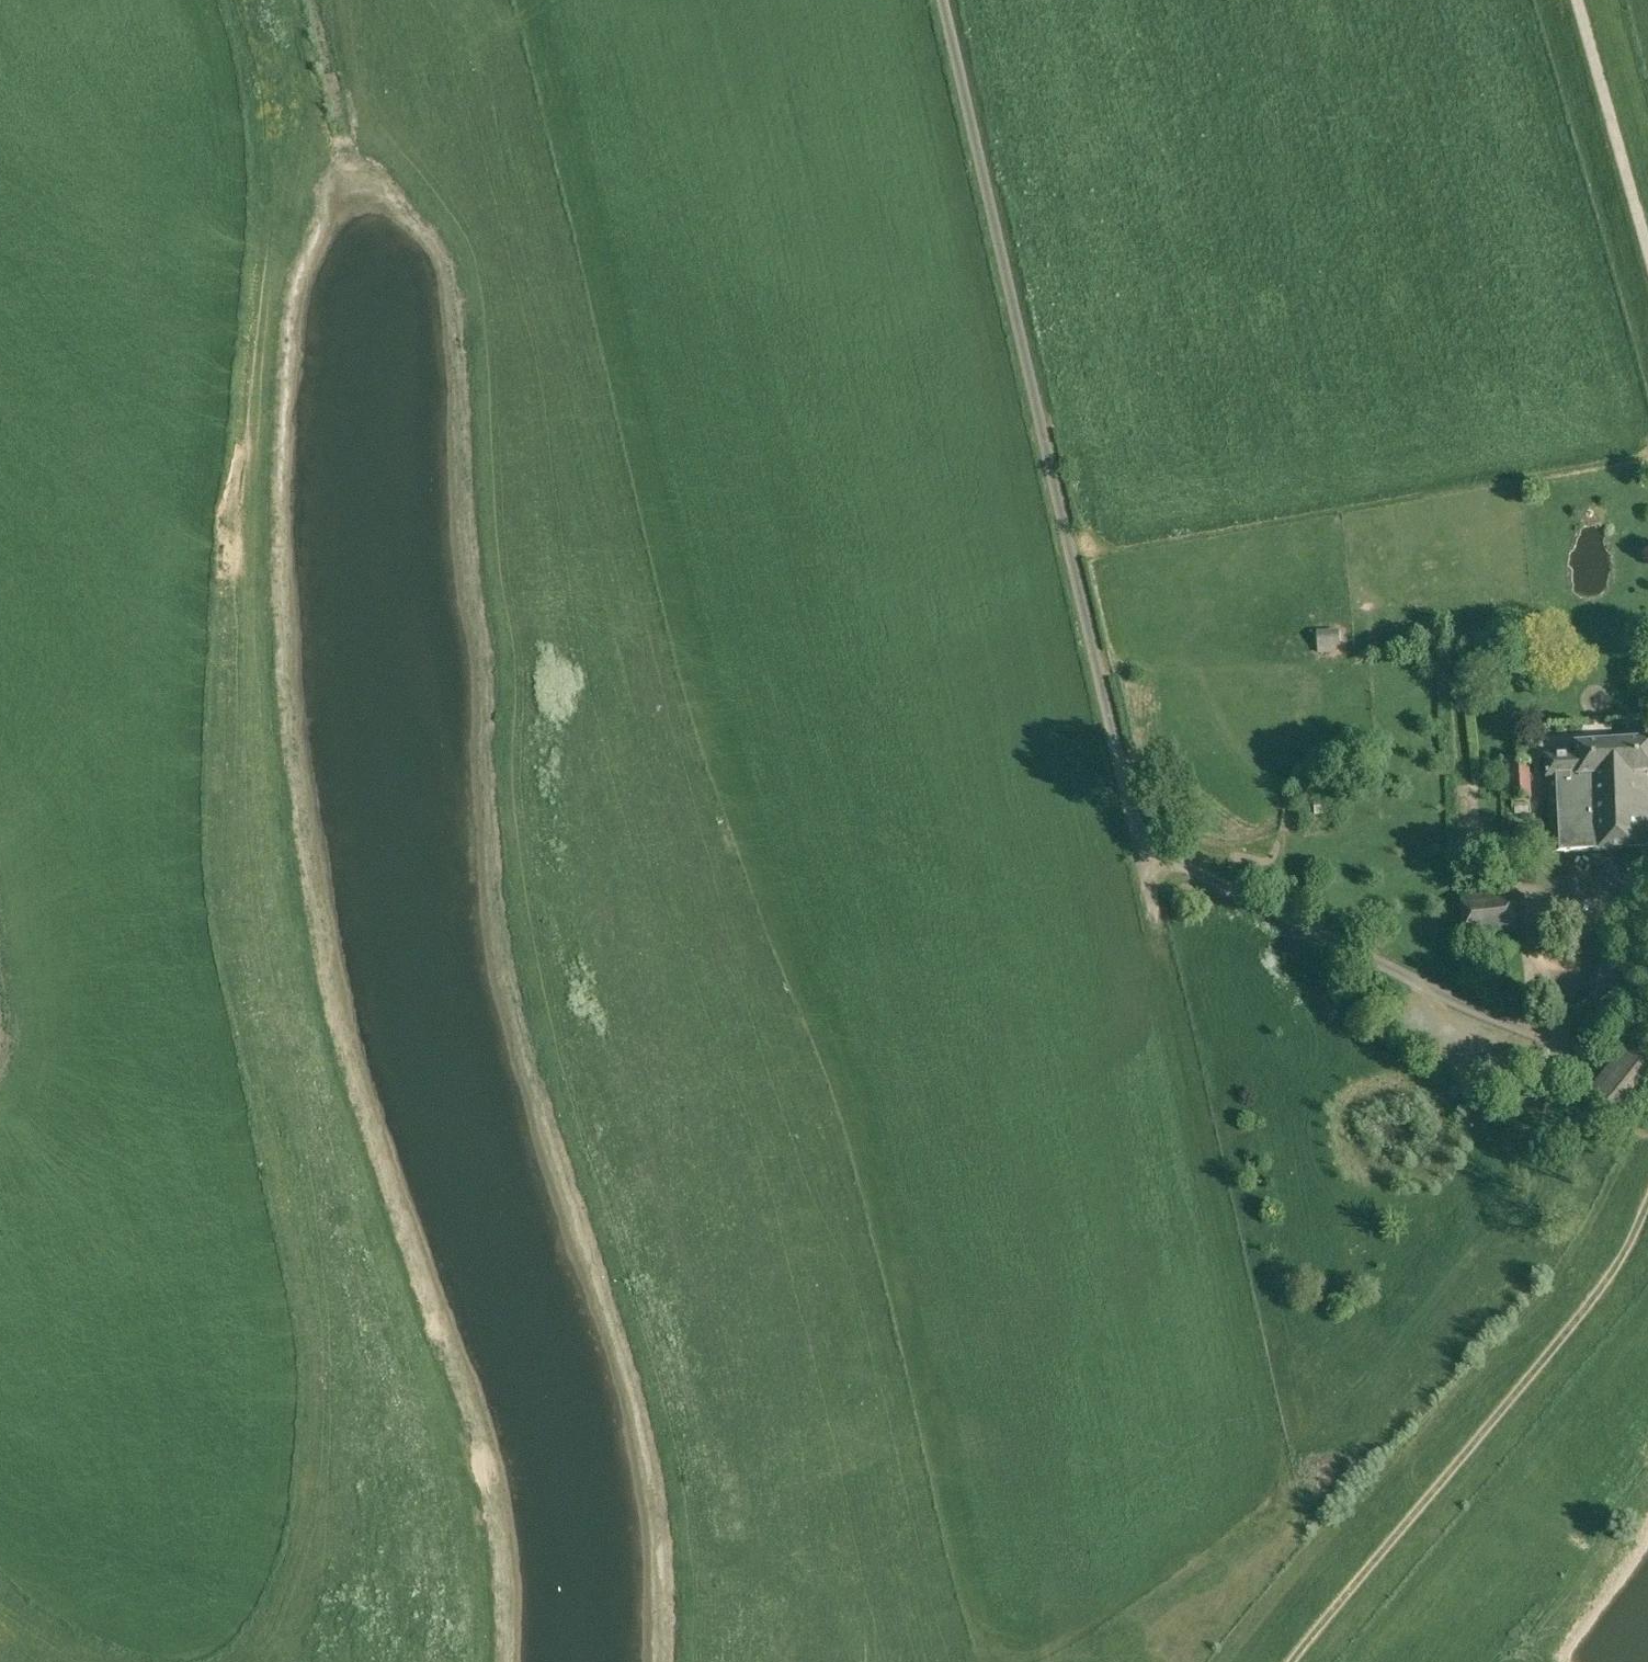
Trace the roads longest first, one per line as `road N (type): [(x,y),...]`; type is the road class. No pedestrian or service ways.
road 1 (unclassified): [(1136,831),(943,0)]
road 2 (track): [(1647,1201),(1631,1243),(1577,1318),(1291,1661)]
road 3 (track): [(1578,0),(1647,247)]

